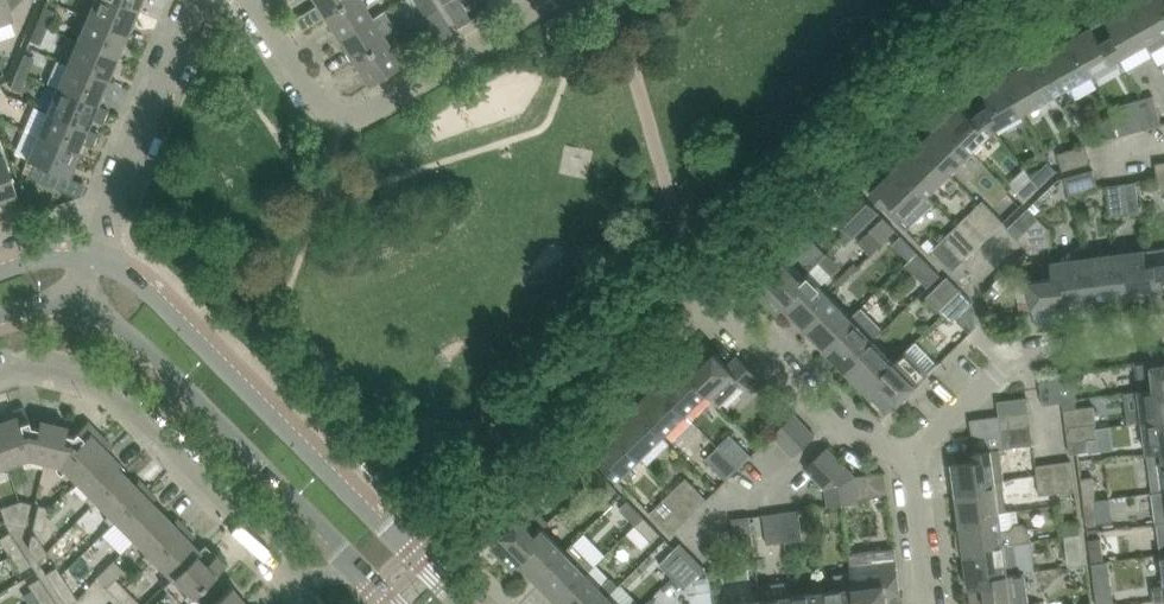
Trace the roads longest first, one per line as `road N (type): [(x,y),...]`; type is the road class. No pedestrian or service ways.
road 1 (tertiary): [(452,603),(133,285),(91,264)]
road 2 (tertiary): [(73,313),(124,330),(391,603)]
road 3 (residential): [(700,277),(899,79),(1004,0)]
road 4 (residential): [(260,0),(347,107),(368,109),(540,0)]
road 5 (residential): [(911,456),(1016,356),(1163,342)]
road 6 (residential): [(91,264),(197,0)]
road 7 (residential): [(911,456),(855,435),(700,277)]
road 8 (residential): [(929,603),(911,456)]

